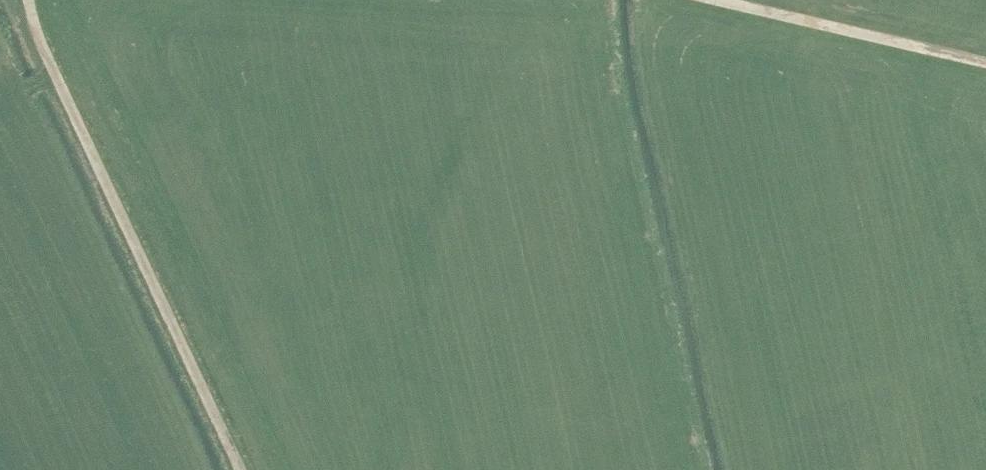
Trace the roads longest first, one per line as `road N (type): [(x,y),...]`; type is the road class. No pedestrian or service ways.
road 1 (track): [(29,0),(50,66),(241,469)]
road 2 (track): [(717,0),(985,62)]

